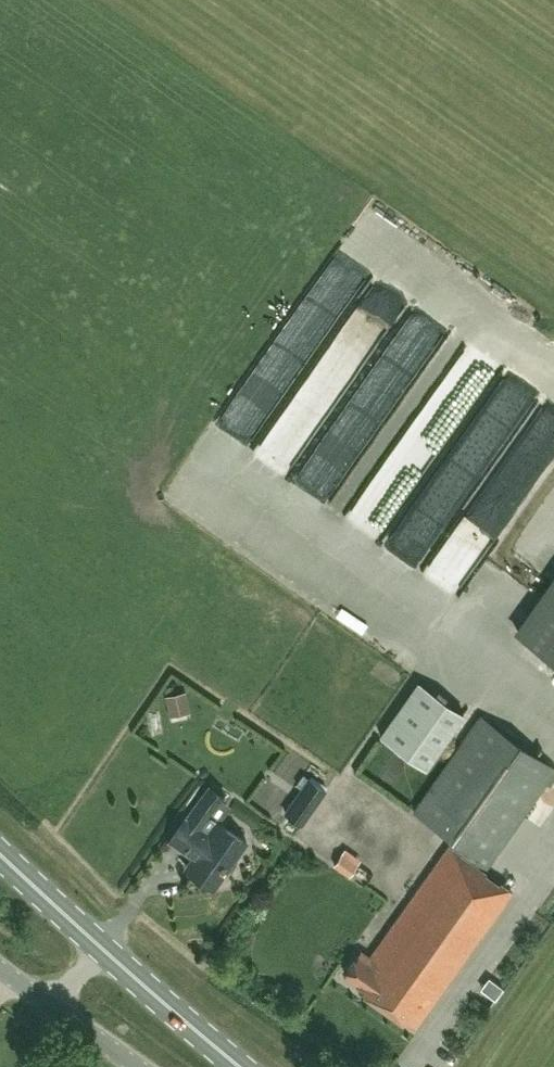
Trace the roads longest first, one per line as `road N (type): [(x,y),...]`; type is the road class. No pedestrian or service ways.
road 1 (primary): [(239,1066),(0,857)]
road 2 (unclassified): [(139,1066),(0,966)]

